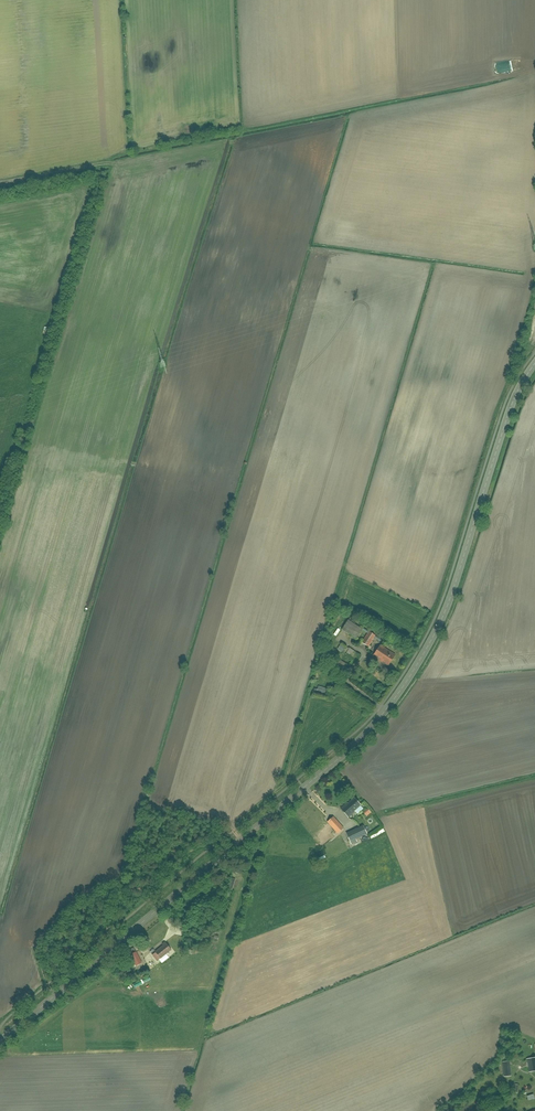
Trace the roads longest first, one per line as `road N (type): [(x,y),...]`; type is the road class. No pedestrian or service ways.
road 1 (secondary): [(0,1041),(380,717),(444,615),(516,393),(534,363)]

